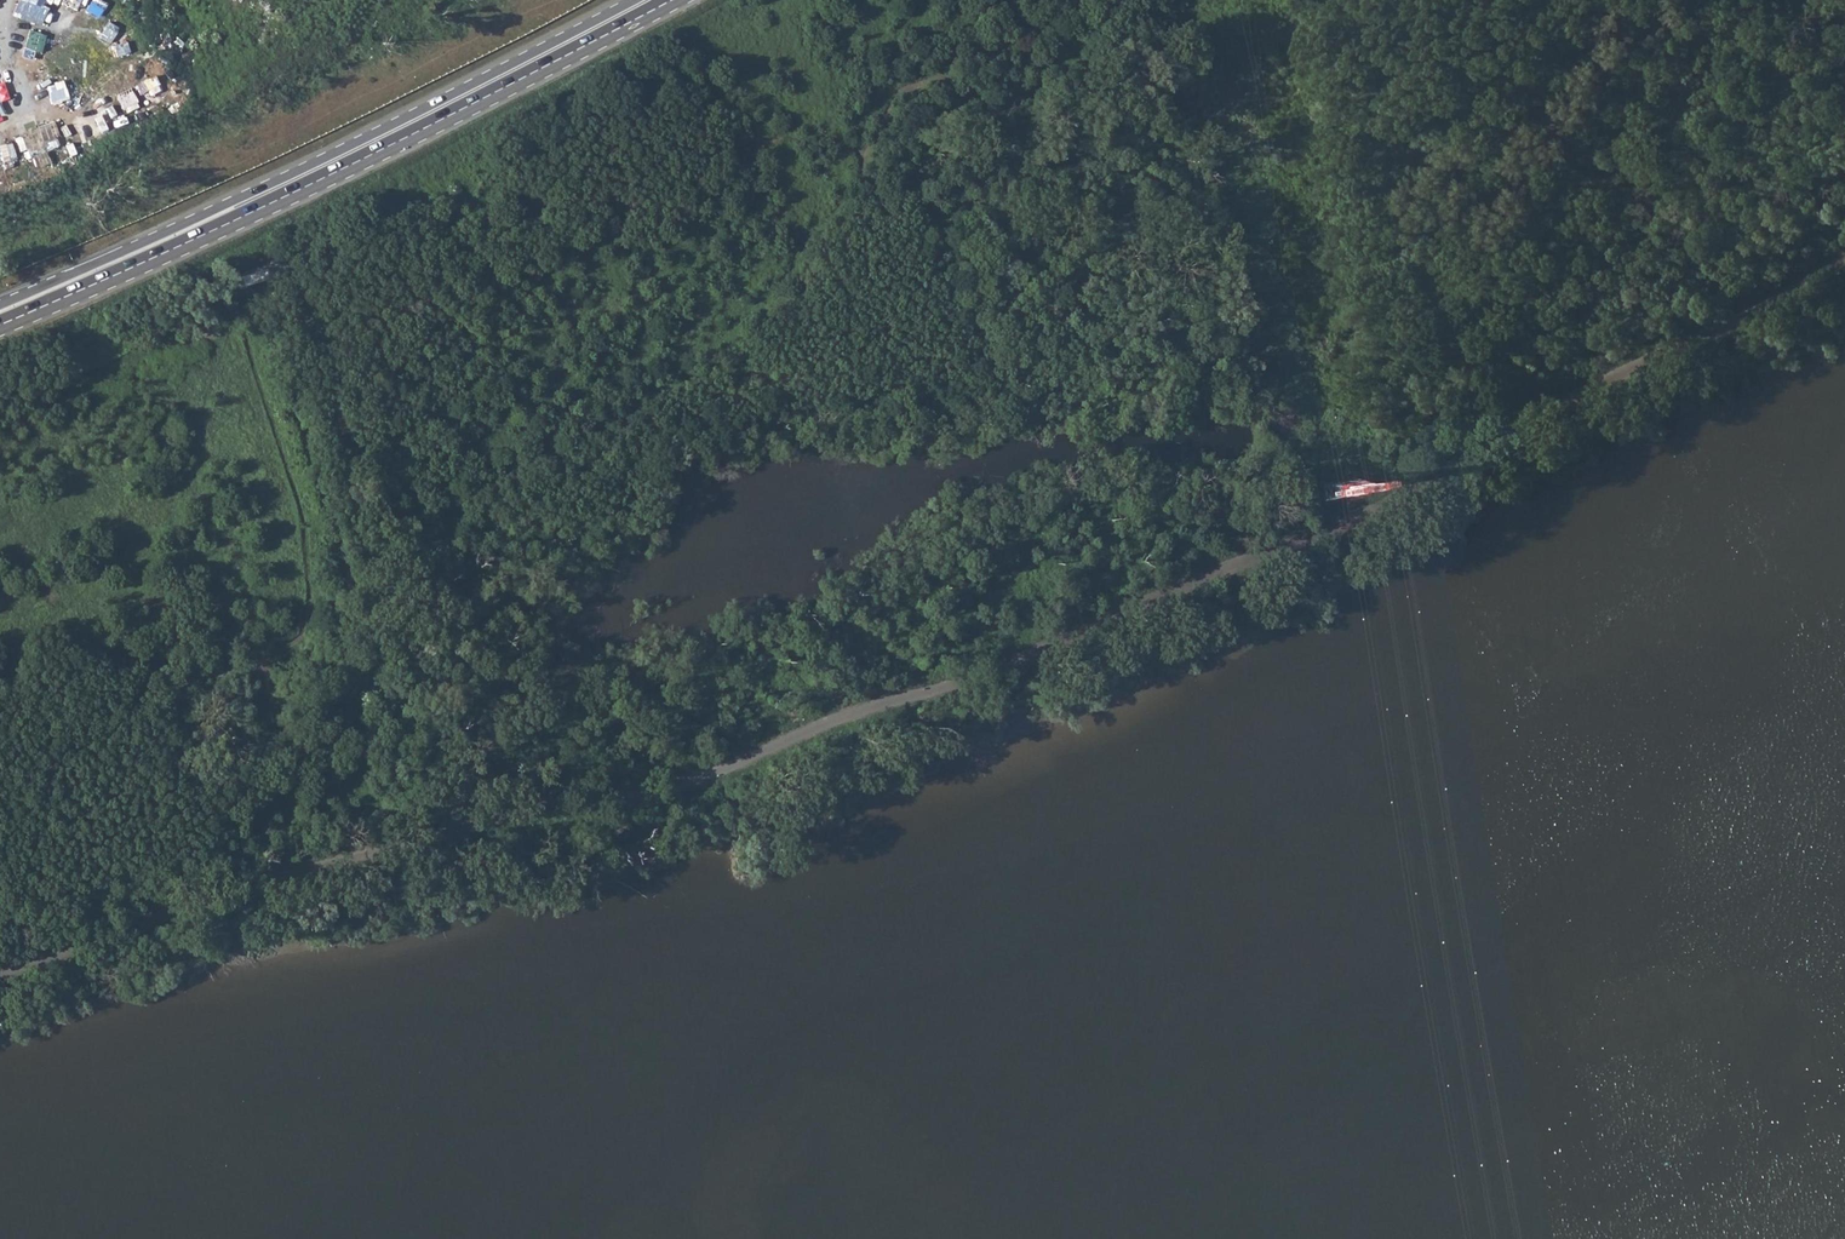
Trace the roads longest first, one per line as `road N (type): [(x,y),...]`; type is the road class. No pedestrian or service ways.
road 1 (primary): [(0,331),(281,206),(682,0)]
road 2 (primary): [(635,0),(269,188),(79,271)]
road 3 (track): [(0,131),(21,125),(31,95),(7,59),(7,0)]

